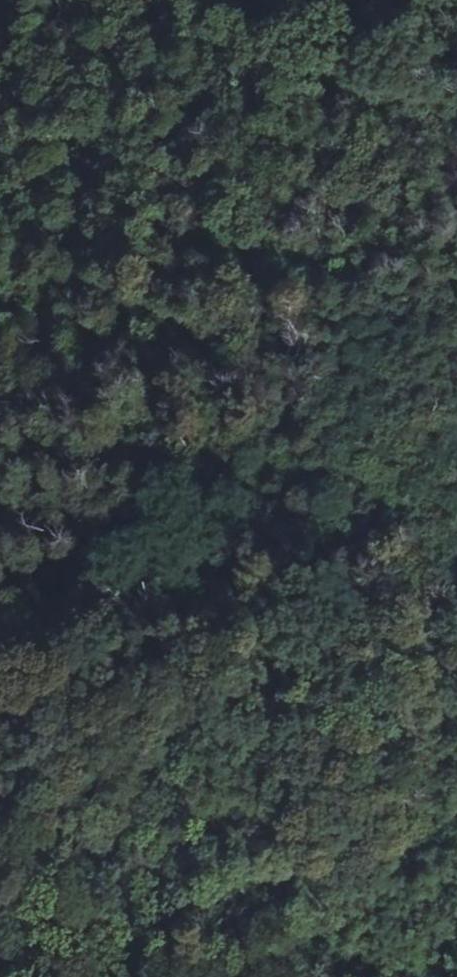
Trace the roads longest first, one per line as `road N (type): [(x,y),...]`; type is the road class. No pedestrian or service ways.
road 1 (track): [(0,913),(99,938),(182,976)]

